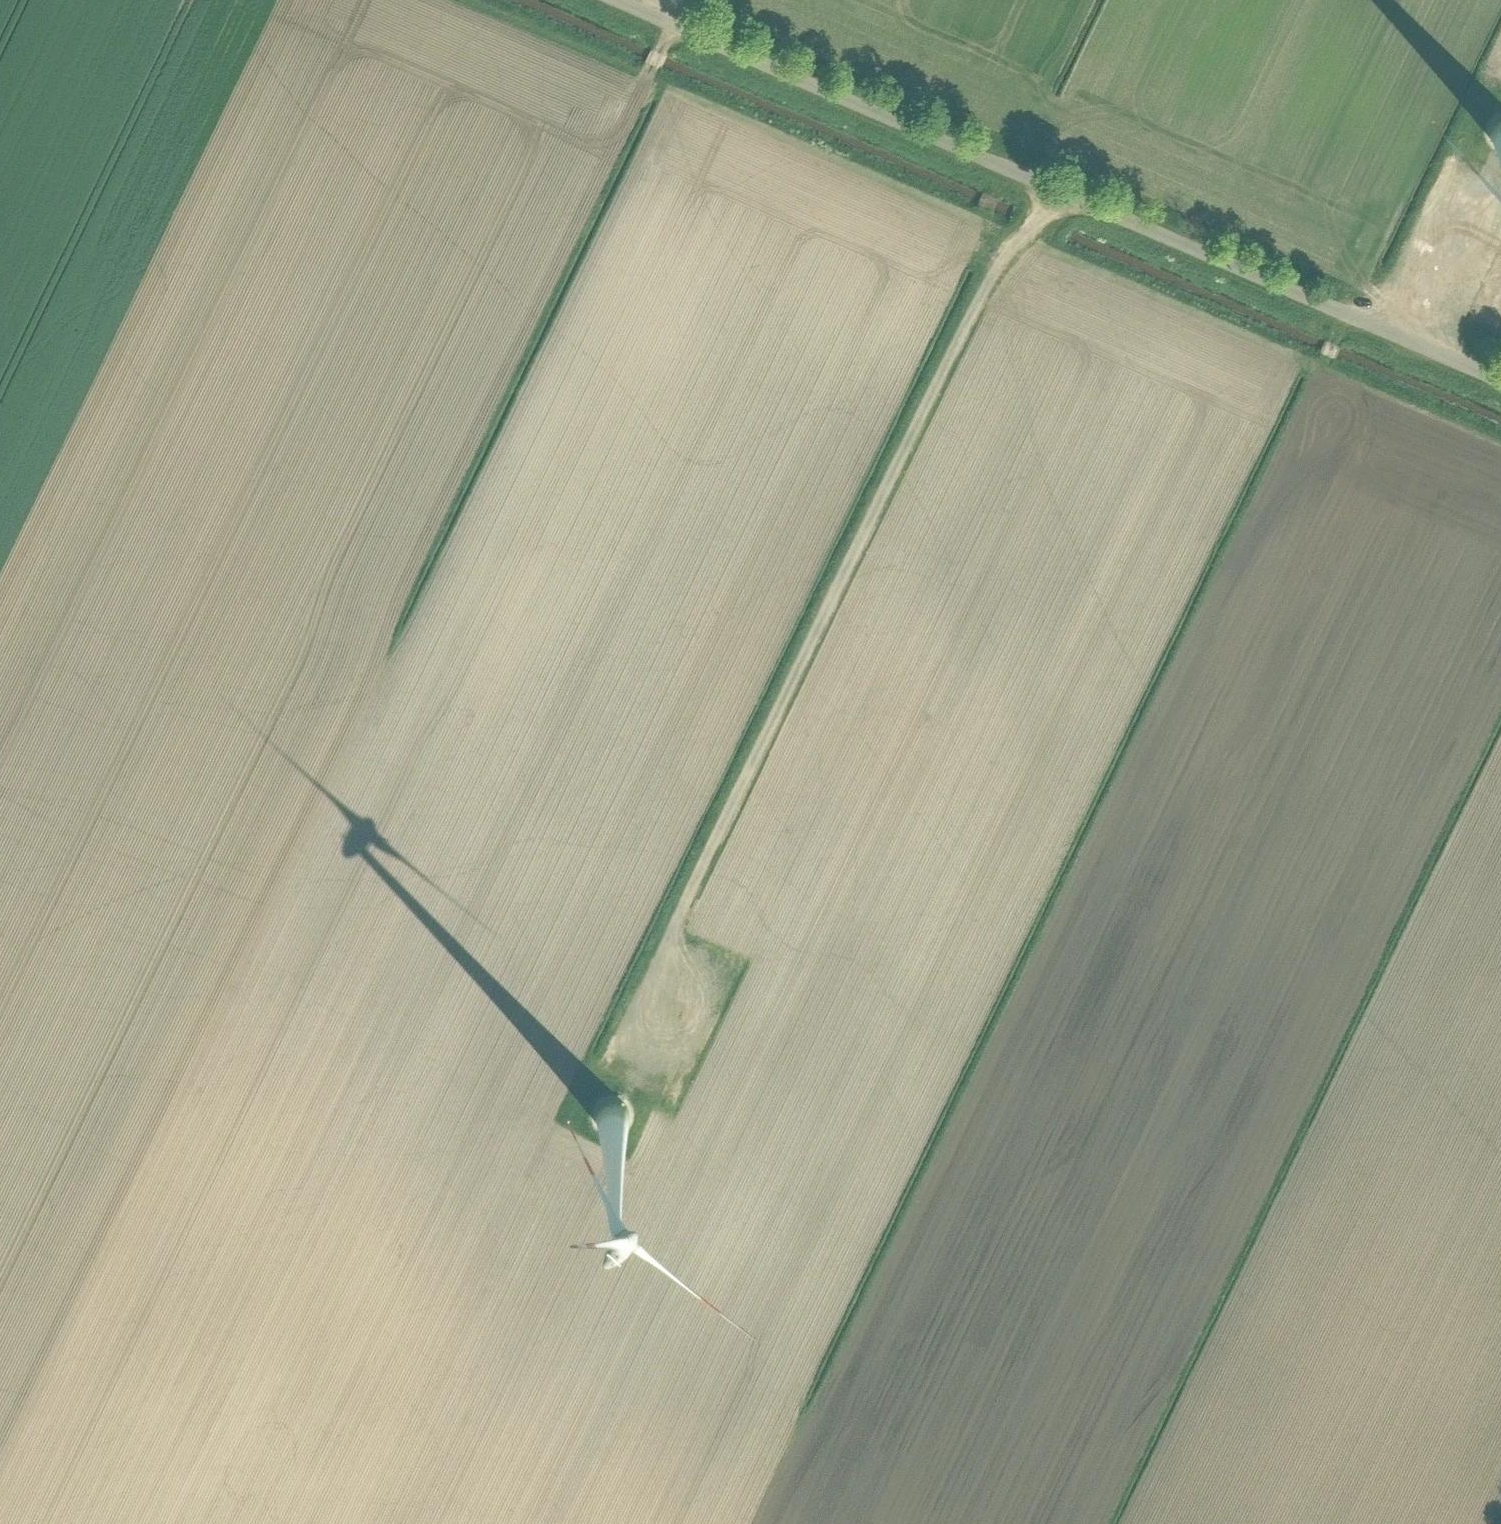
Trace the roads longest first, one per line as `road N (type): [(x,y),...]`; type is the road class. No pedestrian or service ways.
road 1 (track): [(1059,184),(988,276),(623,1029)]
road 2 (unclassified): [(631,0),(1500,373)]
road 3 (track): [(1388,325),(1468,171)]

